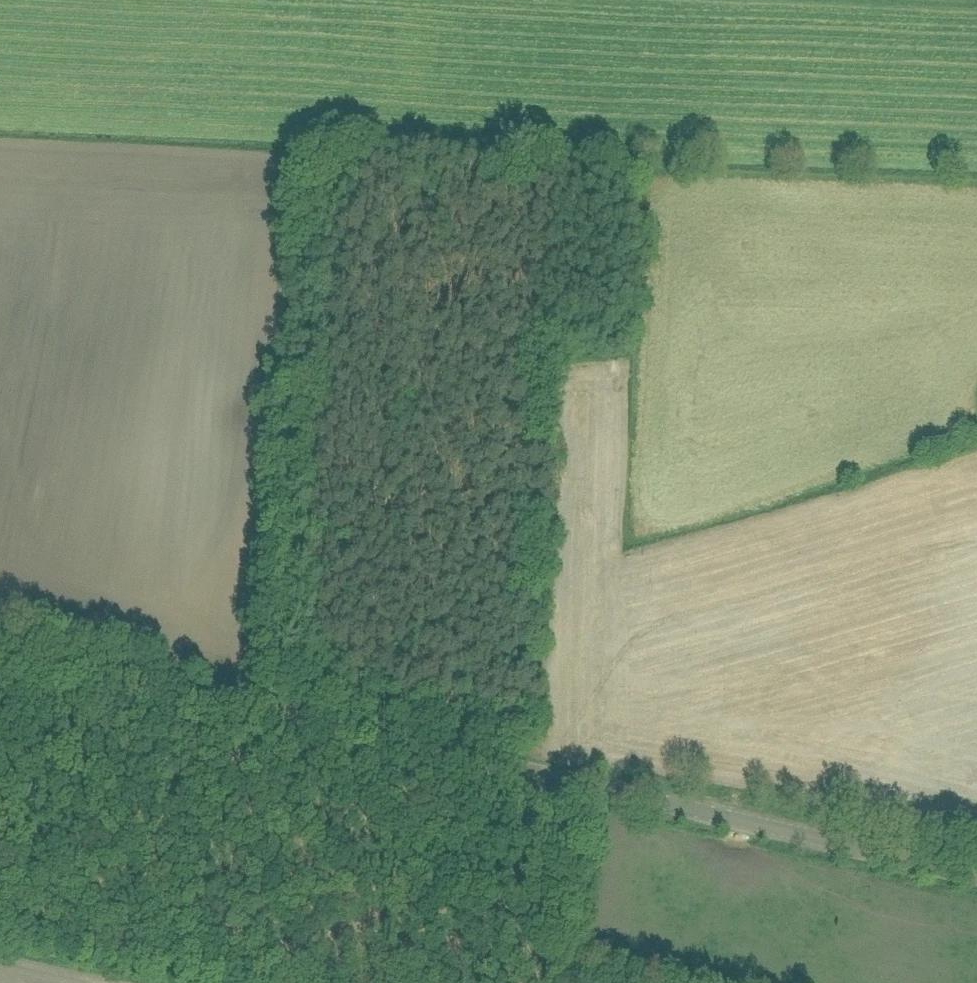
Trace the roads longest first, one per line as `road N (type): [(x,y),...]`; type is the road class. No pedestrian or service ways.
road 1 (tertiary): [(976,877),(0,653)]

